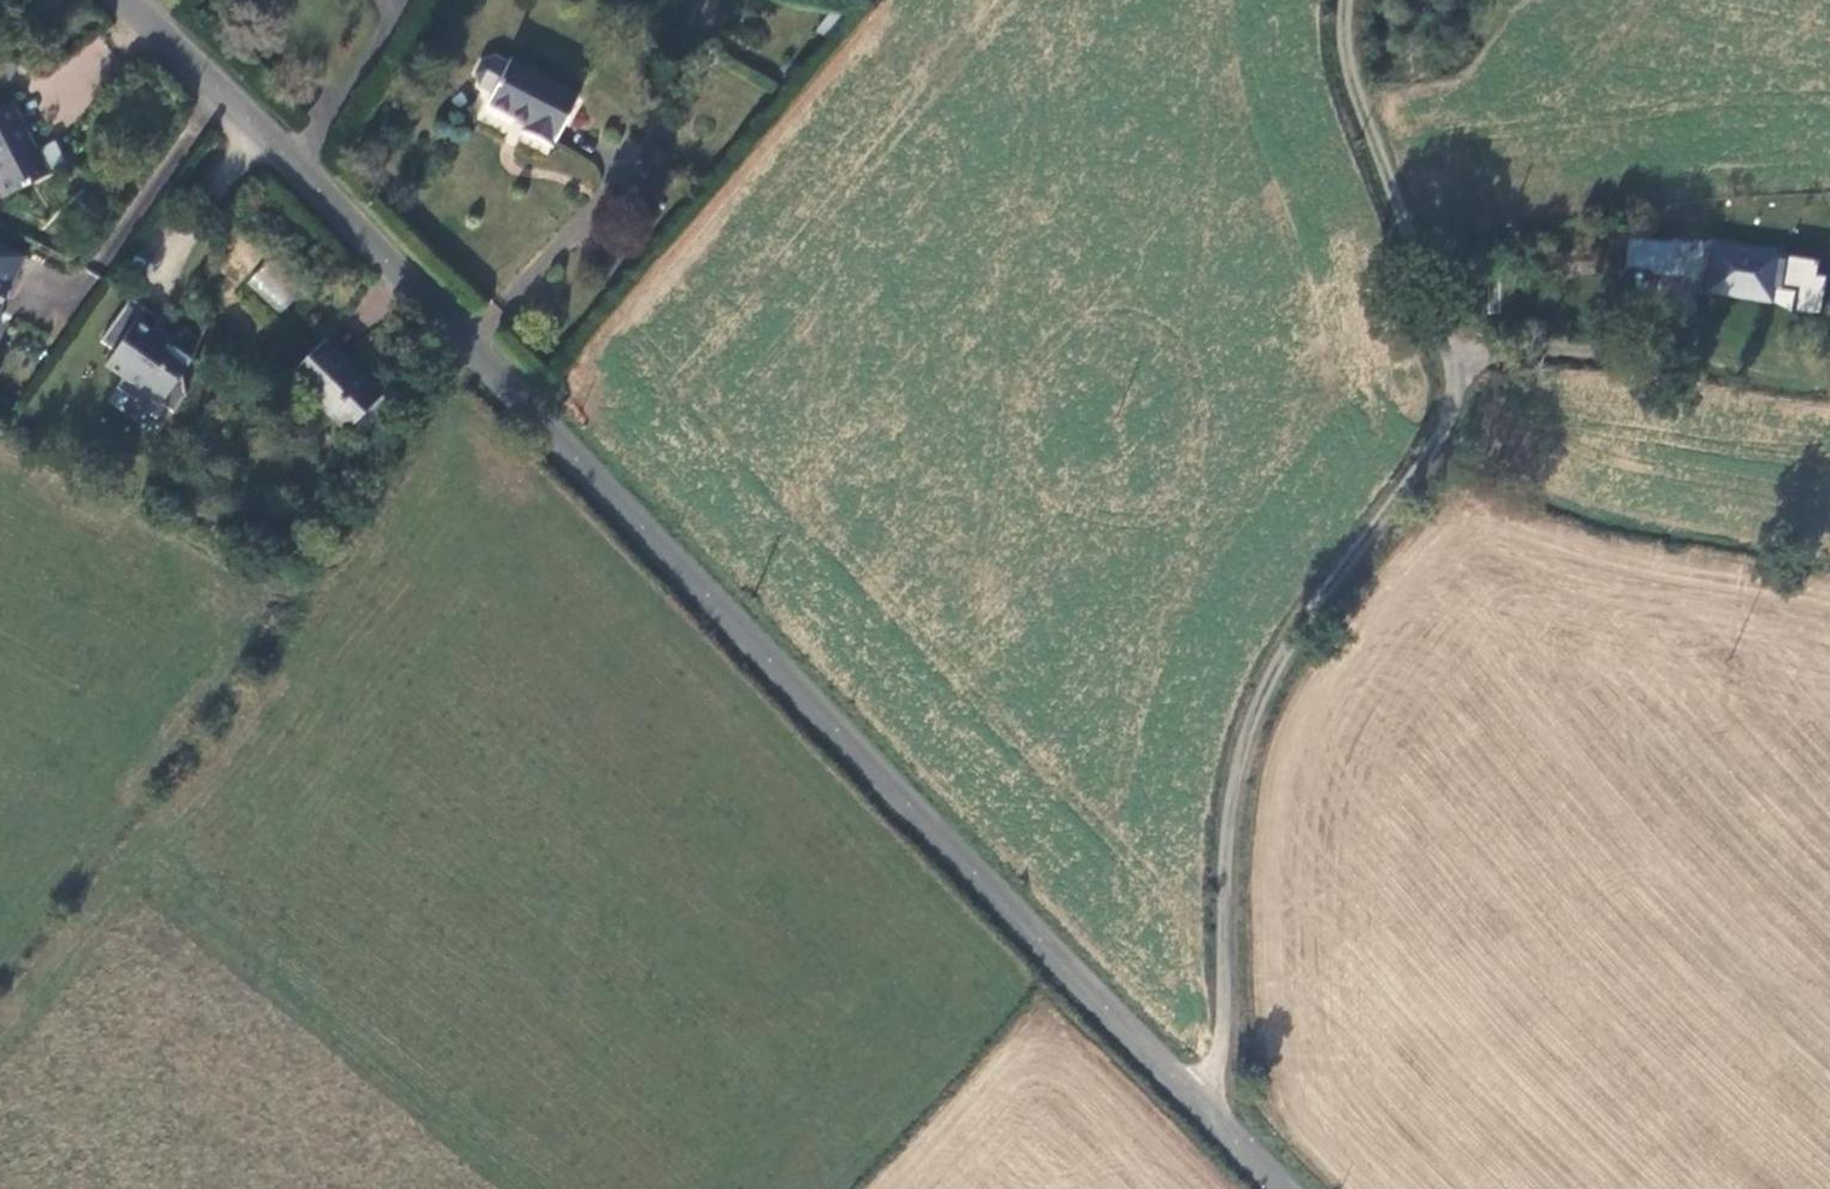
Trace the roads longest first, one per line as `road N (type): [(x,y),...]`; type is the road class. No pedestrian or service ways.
road 1 (tertiary): [(128,0),(294,162),(1197,1100)]
road 2 (unclassified): [(1345,0),(1350,75),(1447,338),(1452,402),(1425,460),(1358,543),(1263,698),(1229,841),(1223,1046),(1218,1072),(1197,1100)]
road 3 (tertiary): [(1197,1100),(1287,1188)]

